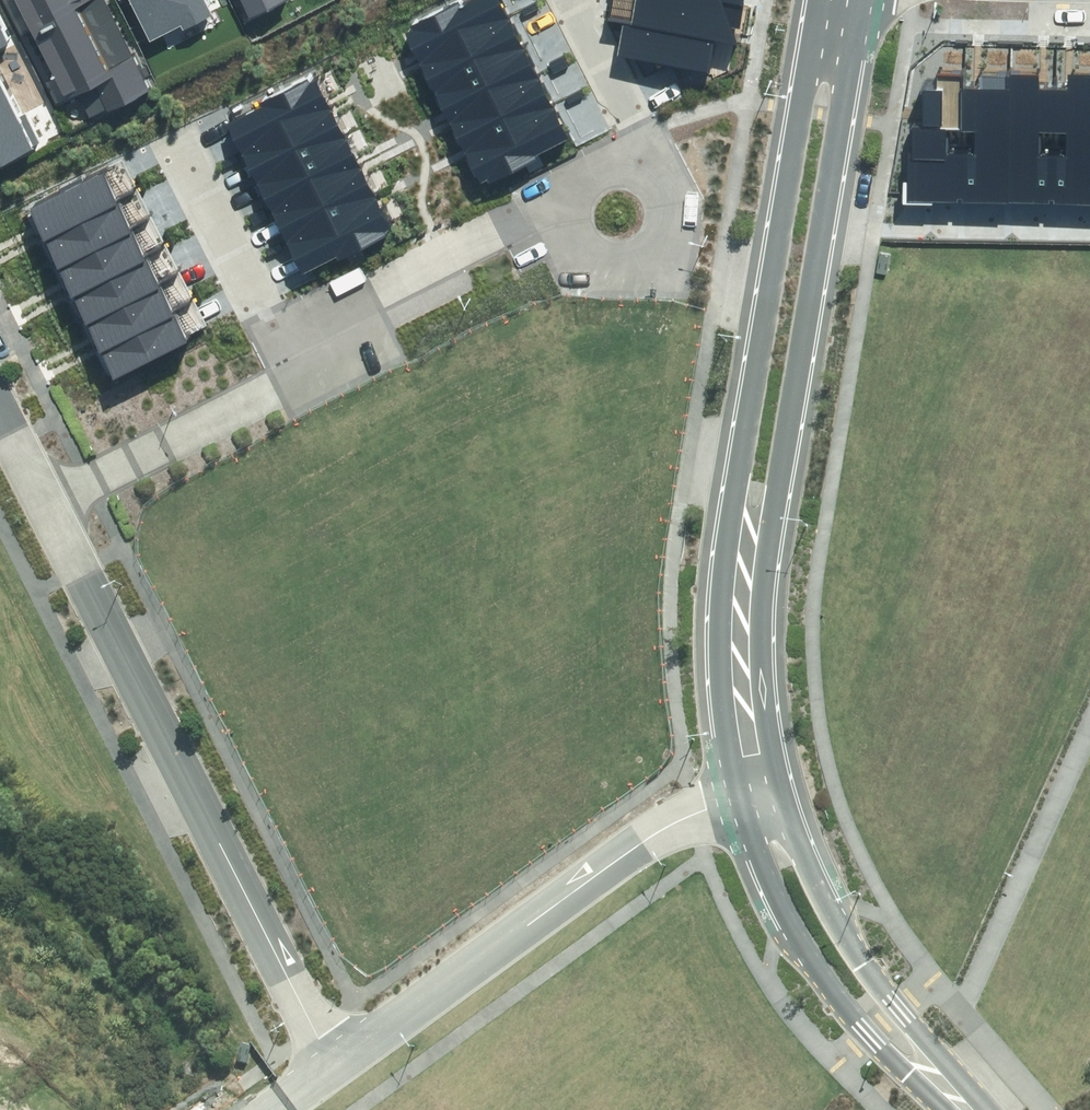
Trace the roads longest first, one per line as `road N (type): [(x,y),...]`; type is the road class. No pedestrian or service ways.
road 1 (tertiary): [(867,0),(779,483),(743,592)]
road 2 (tertiary): [(743,592),(739,483),(814,0)]
road 3 (residential): [(46,490),(300,366),(367,303),(570,213)]
road 4 (residential): [(211,810),(645,590),(673,591)]
road 5 (residential): [(752,780),(342,1063)]
road 6 (tertiary): [(964,1101),(906,1071),(864,1035),(787,929),(762,863),(752,780)]
road 7 (tertiary): [(752,780),(872,971),(938,1045),(964,1101)]
road 8 (residential): [(211,810),(46,490)]
road 9 (residential): [(342,1063),(211,810)]
road 10 (residential): [(650,184),(668,211),(665,243),(629,272),(583,258),(570,213)]
road 11 (tertiary): [(752,780),(743,592)]

